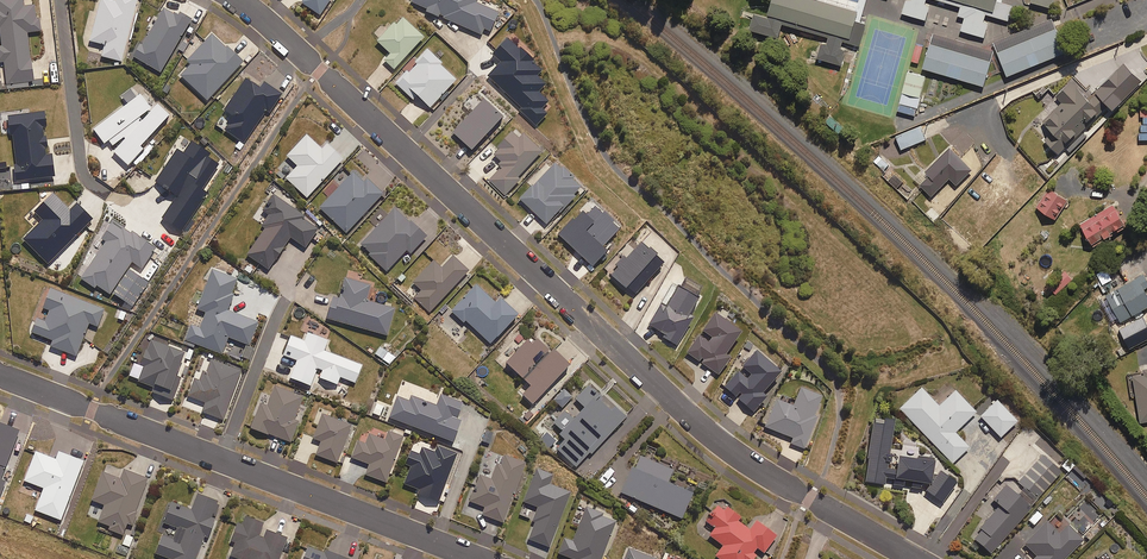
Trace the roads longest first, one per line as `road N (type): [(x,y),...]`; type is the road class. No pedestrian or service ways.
road 1 (residential): [(919,558),(713,435),(239,0)]
road 2 (track): [(641,0),(1007,327),(1146,481)]
road 3 (residential): [(0,377),(477,558)]

